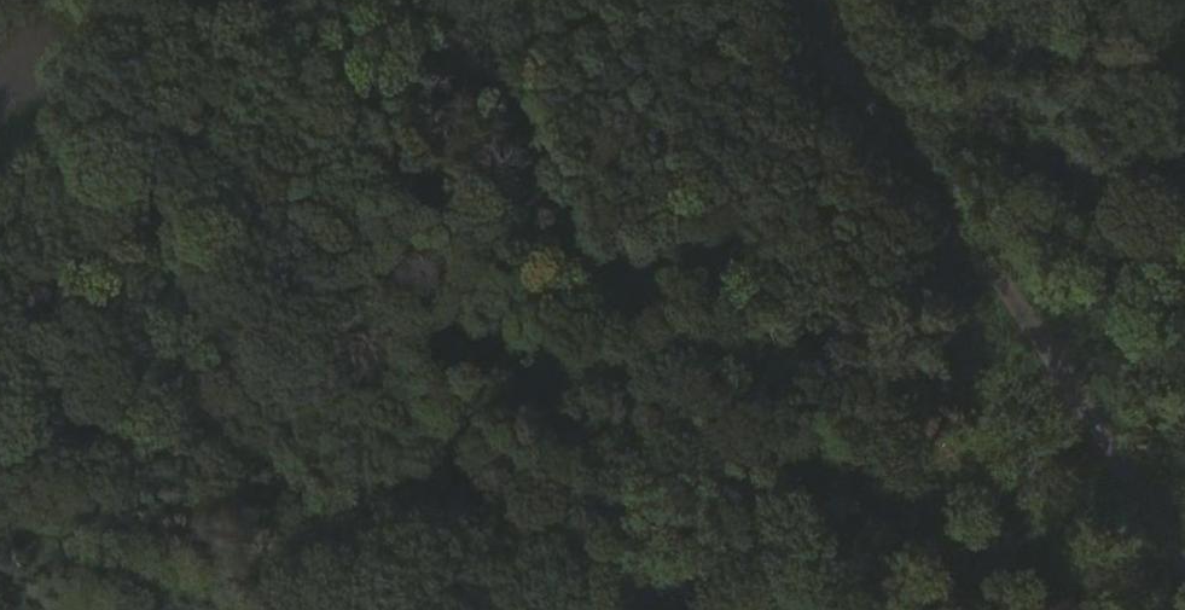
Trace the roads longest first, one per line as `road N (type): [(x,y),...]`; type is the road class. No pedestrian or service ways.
road 1 (unclassified): [(815,0),(1184,566)]

